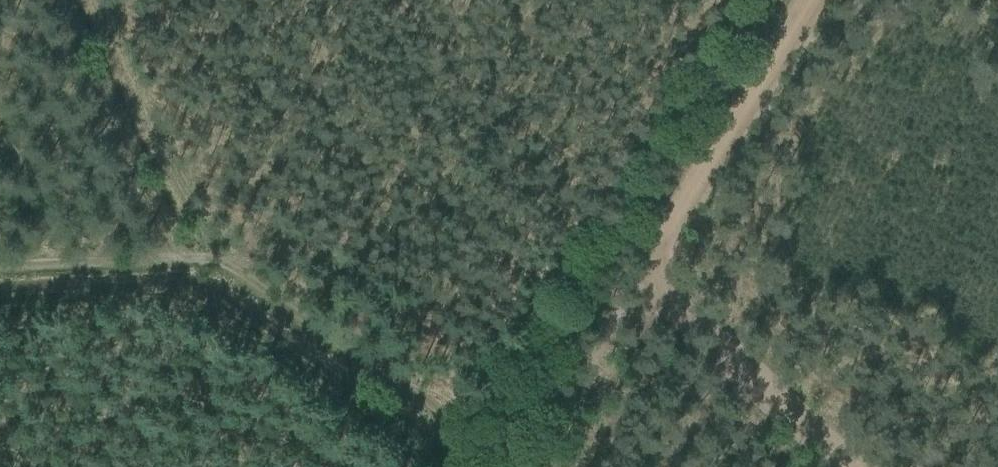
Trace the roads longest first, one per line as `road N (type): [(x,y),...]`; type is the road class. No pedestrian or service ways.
road 1 (track): [(60,0),(176,260),(224,262),(344,355),(510,461)]
road 2 (track): [(510,461),(608,322),(660,293),(662,242),(809,0)]
road 3 (track): [(737,0),(476,441)]
road 4 (track): [(660,293),(848,466)]
road 5 (track): [(176,260),(0,268)]

